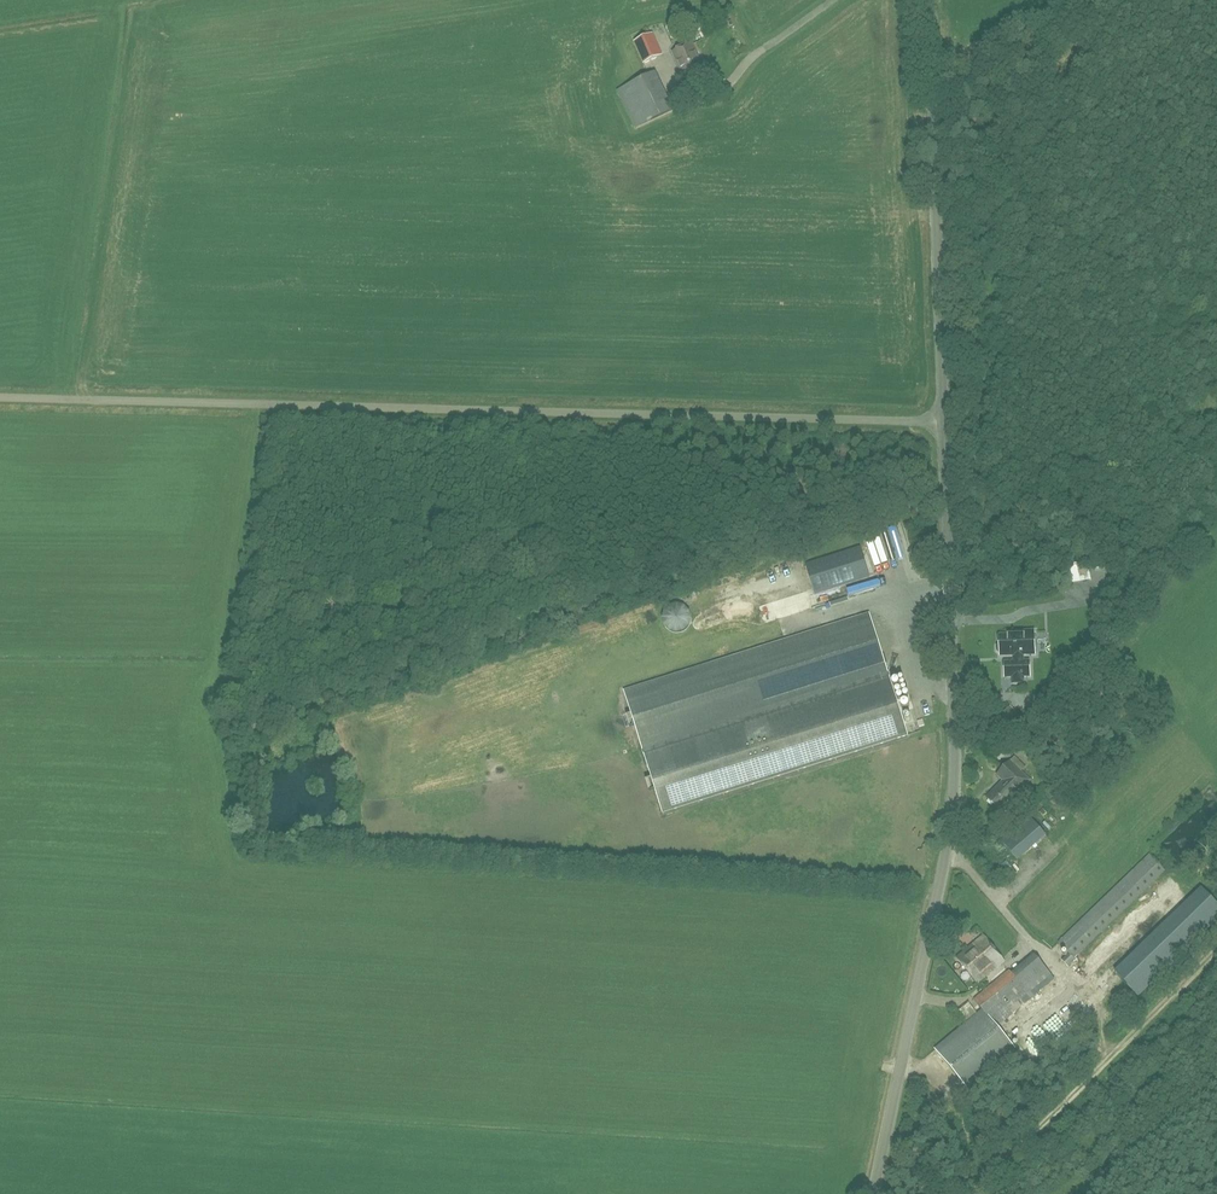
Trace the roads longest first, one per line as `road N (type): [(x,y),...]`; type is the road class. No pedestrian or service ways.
road 1 (unclassified): [(944,422),(0,397)]
road 2 (unclassified): [(873,1193),(954,800),(944,422)]
road 3 (track): [(898,492),(221,739)]
road 4 (unclassified): [(944,422),(929,0)]
road 5 (track): [(1216,946),(974,1193)]

